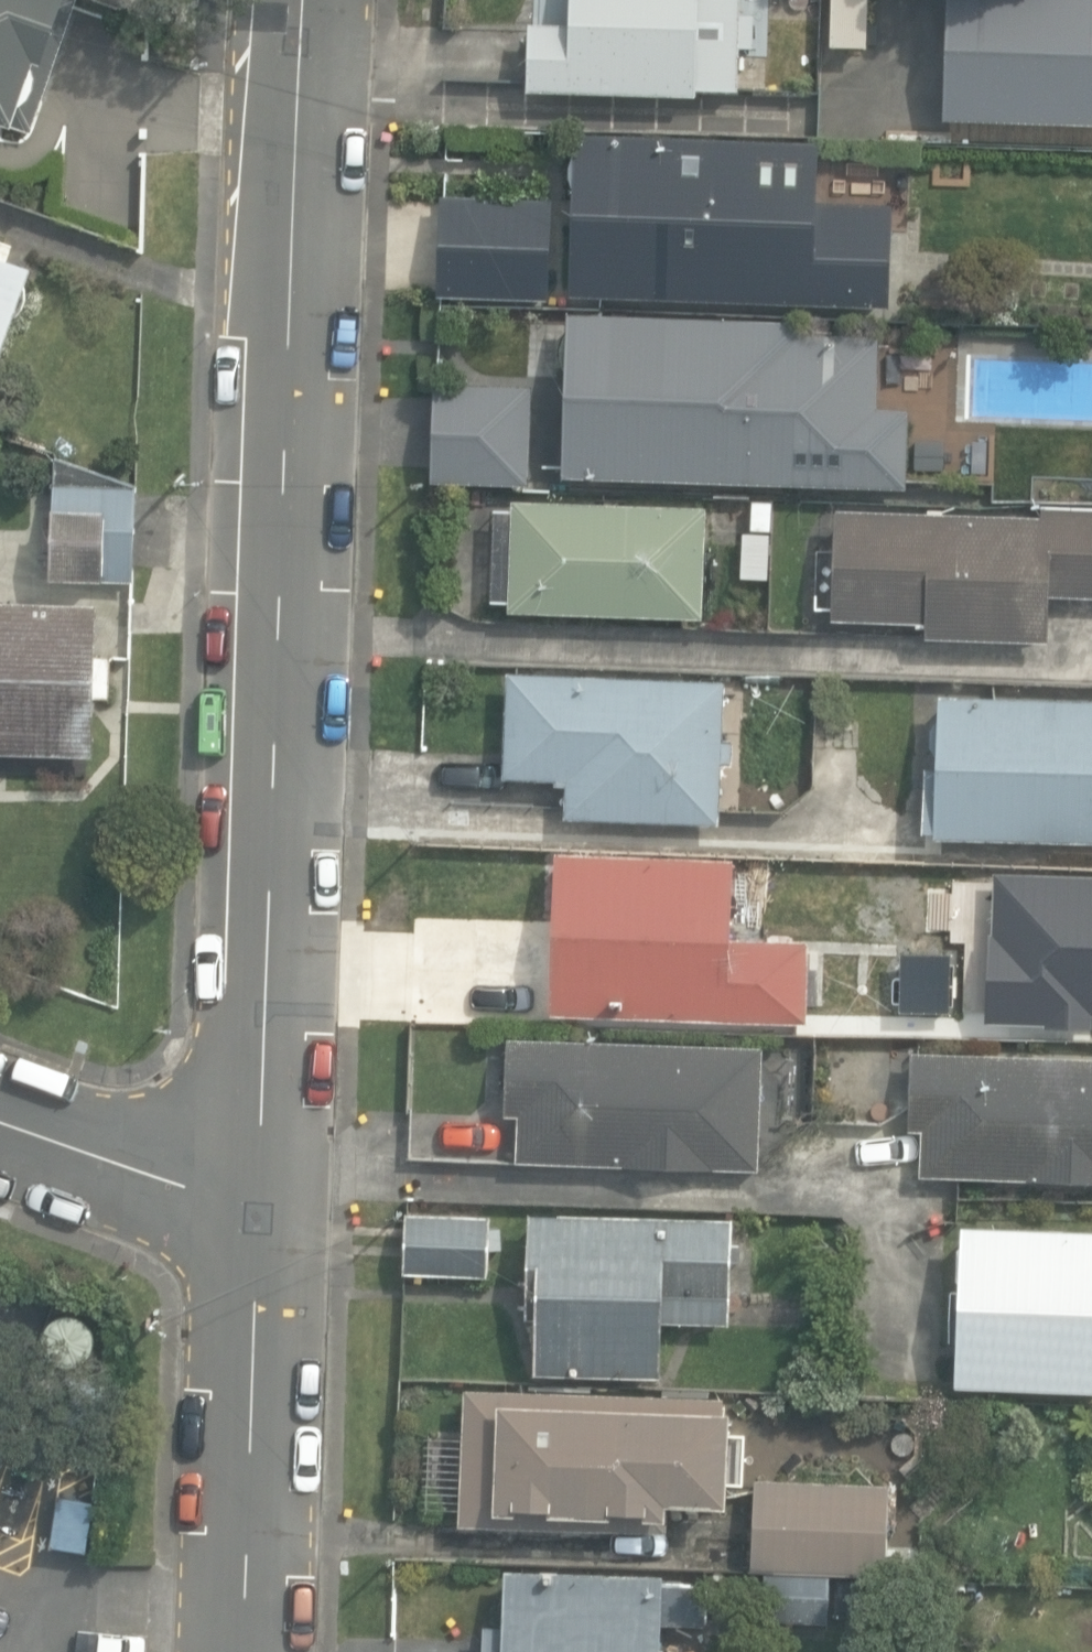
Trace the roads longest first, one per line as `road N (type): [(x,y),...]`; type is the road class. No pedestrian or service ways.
road 1 (residential): [(262,1180),(307,0)]
road 2 (residential): [(245,1651),(262,1180)]
road 3 (residential): [(262,1180),(185,1186),(0,1121)]

